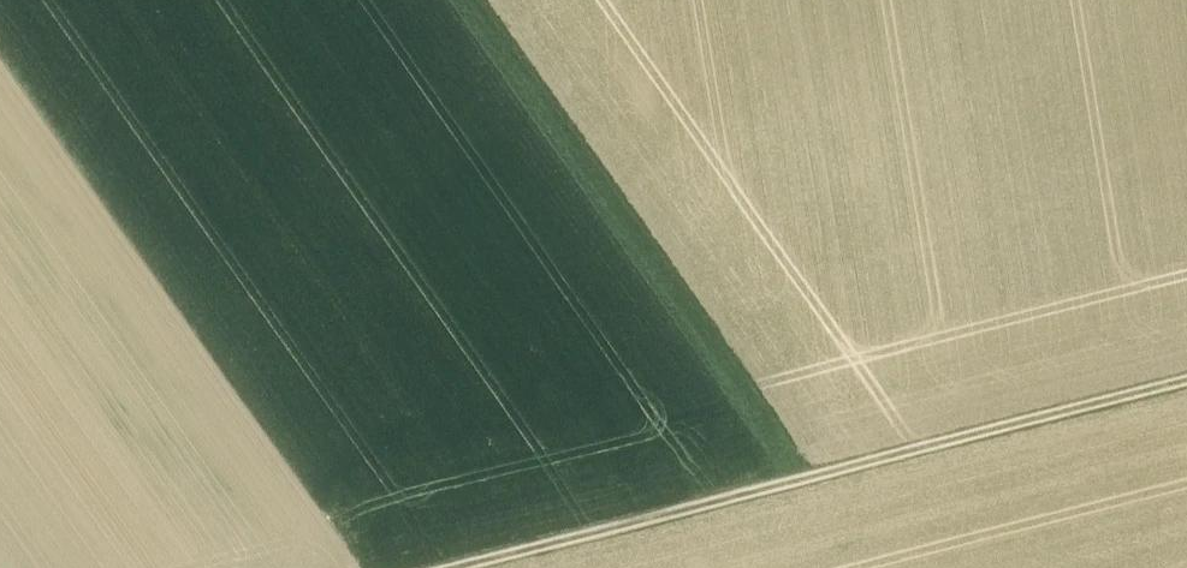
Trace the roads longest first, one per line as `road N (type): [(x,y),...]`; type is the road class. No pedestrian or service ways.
road 1 (track): [(1186,380),(449,567)]
road 2 (track): [(796,480),(460,0)]

